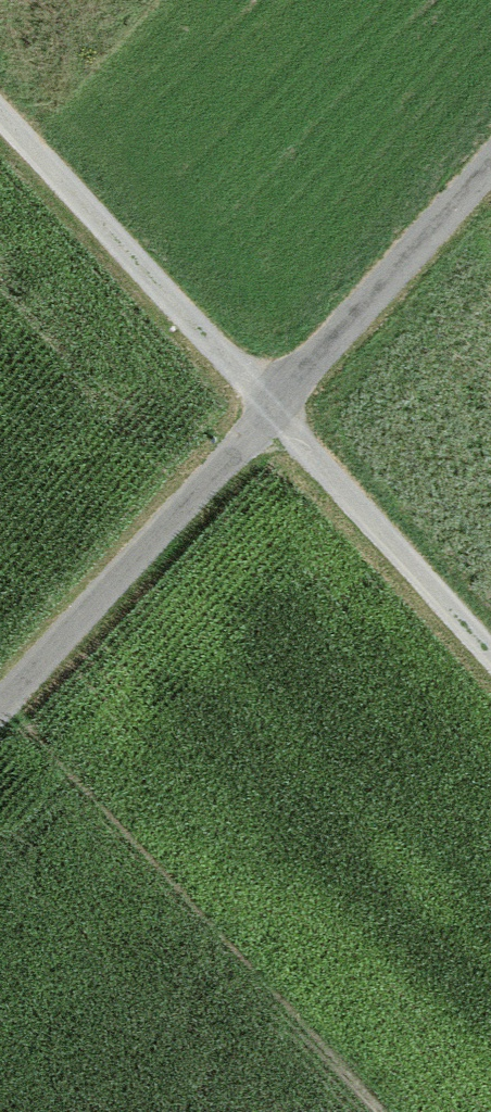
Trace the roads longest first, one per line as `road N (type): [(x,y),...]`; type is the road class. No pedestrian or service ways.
road 1 (track): [(0,127),(490,664)]
road 2 (track): [(490,158),(0,694)]

